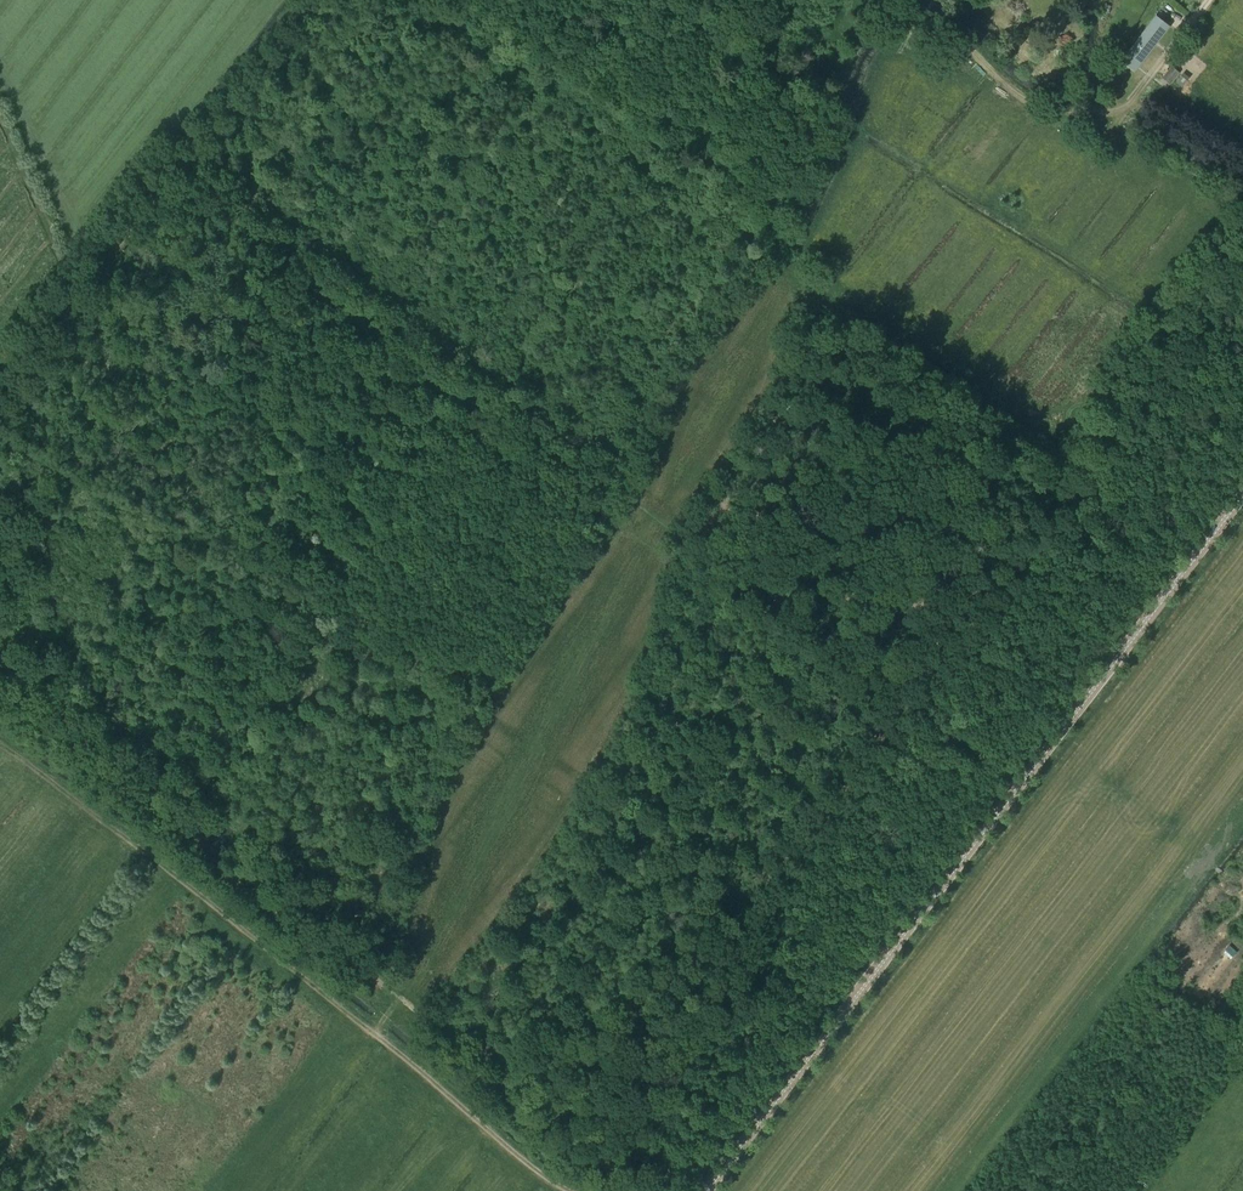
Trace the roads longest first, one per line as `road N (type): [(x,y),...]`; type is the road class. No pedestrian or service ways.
road 1 (tertiary): [(706,1190),(1242,495)]
road 2 (track): [(0,744),(371,1028),(568,1190)]
road 3 (track): [(0,405),(187,165)]
road 4 (track): [(203,176),(201,140),(312,0)]

